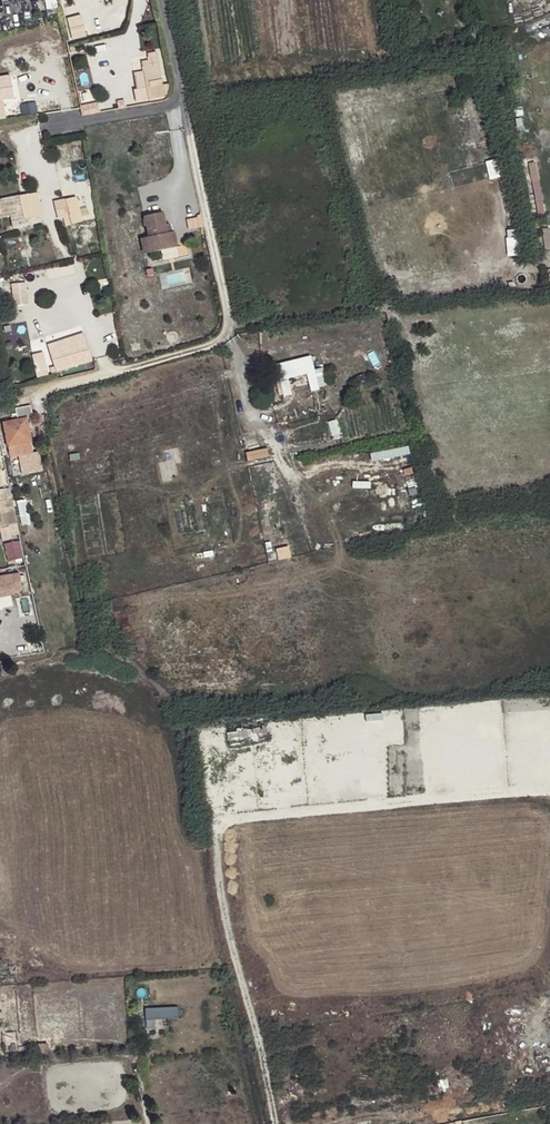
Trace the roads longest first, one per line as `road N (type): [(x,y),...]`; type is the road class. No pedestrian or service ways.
road 1 (unclassified): [(182,104),(227,317),(224,336),(17,398)]
road 2 (residential): [(40,128),(182,104)]

